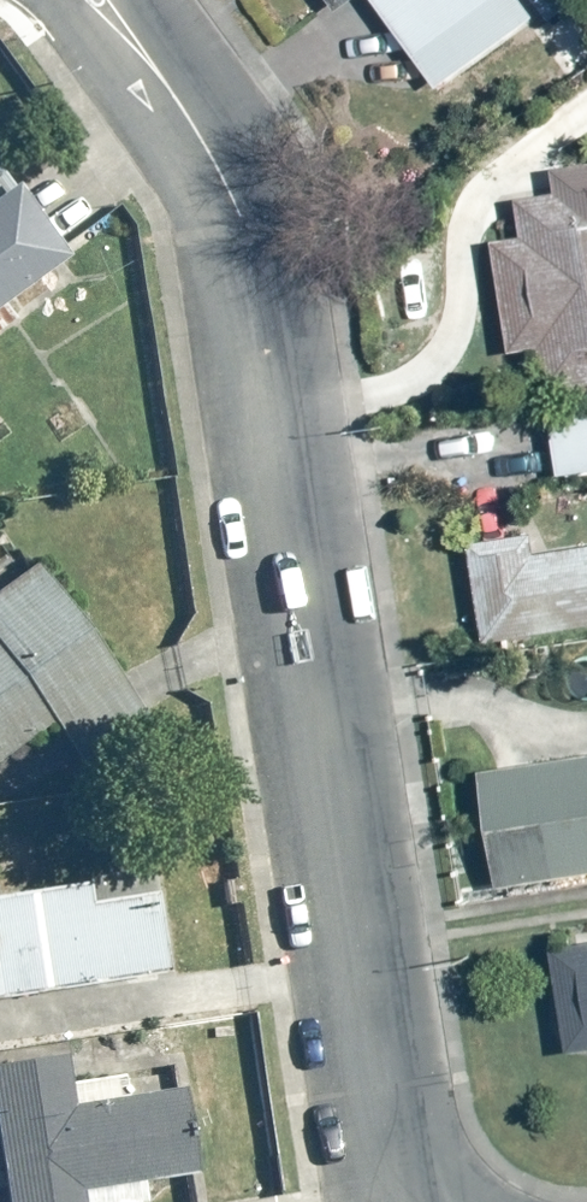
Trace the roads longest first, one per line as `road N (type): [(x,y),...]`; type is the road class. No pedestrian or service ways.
road 1 (residential): [(395,1201),(248,237),(186,117),(104,0)]

